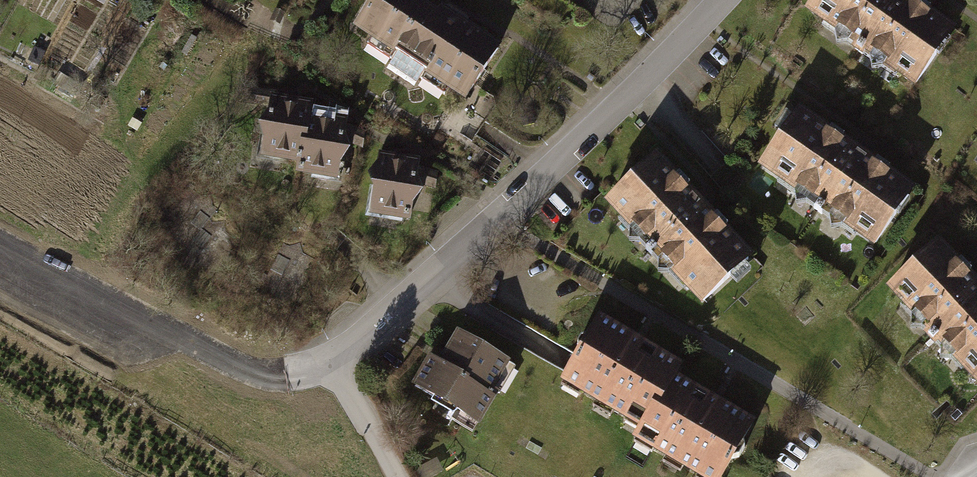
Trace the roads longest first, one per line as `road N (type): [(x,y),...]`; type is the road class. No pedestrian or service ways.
road 1 (residential): [(329,359),(497,223),(723,0)]
road 2 (unclassified): [(329,359),(269,374),(0,245)]
road 3 (track): [(394,476),(329,359)]

